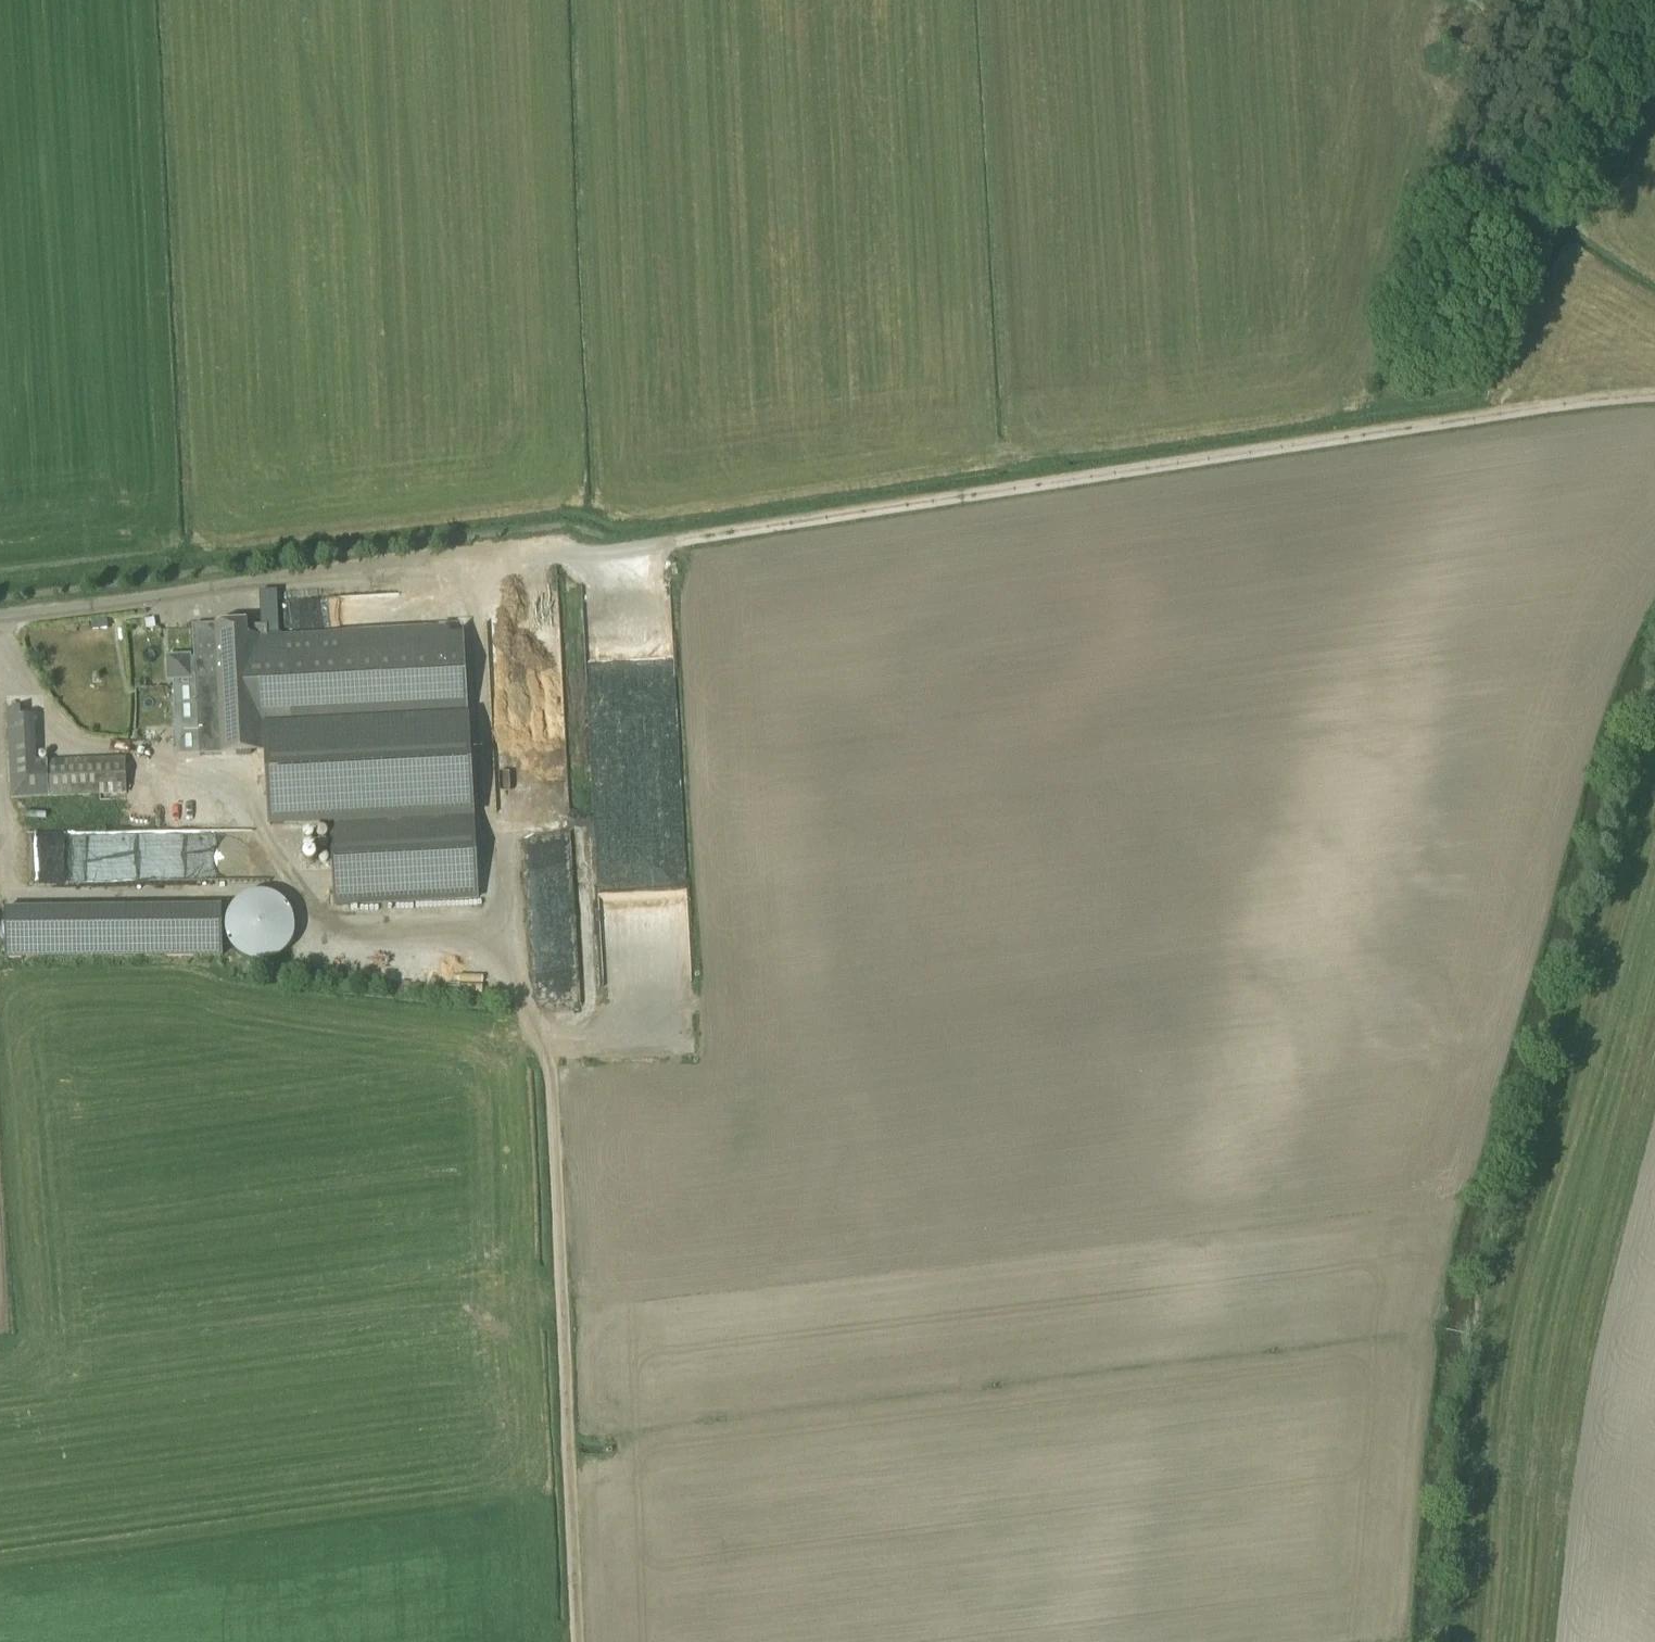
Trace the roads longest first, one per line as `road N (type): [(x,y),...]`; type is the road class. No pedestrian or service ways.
road 1 (unclassified): [(0,614),(279,577)]

